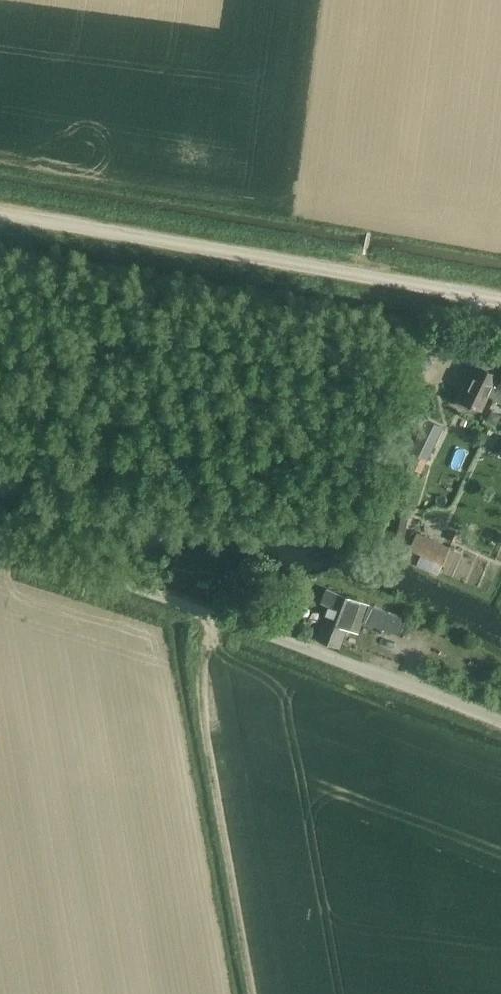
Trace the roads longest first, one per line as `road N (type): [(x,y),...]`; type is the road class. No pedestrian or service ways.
road 1 (unclassified): [(500,725),(184,606),(0,547)]
road 2 (unclassified): [(500,304),(0,215)]

